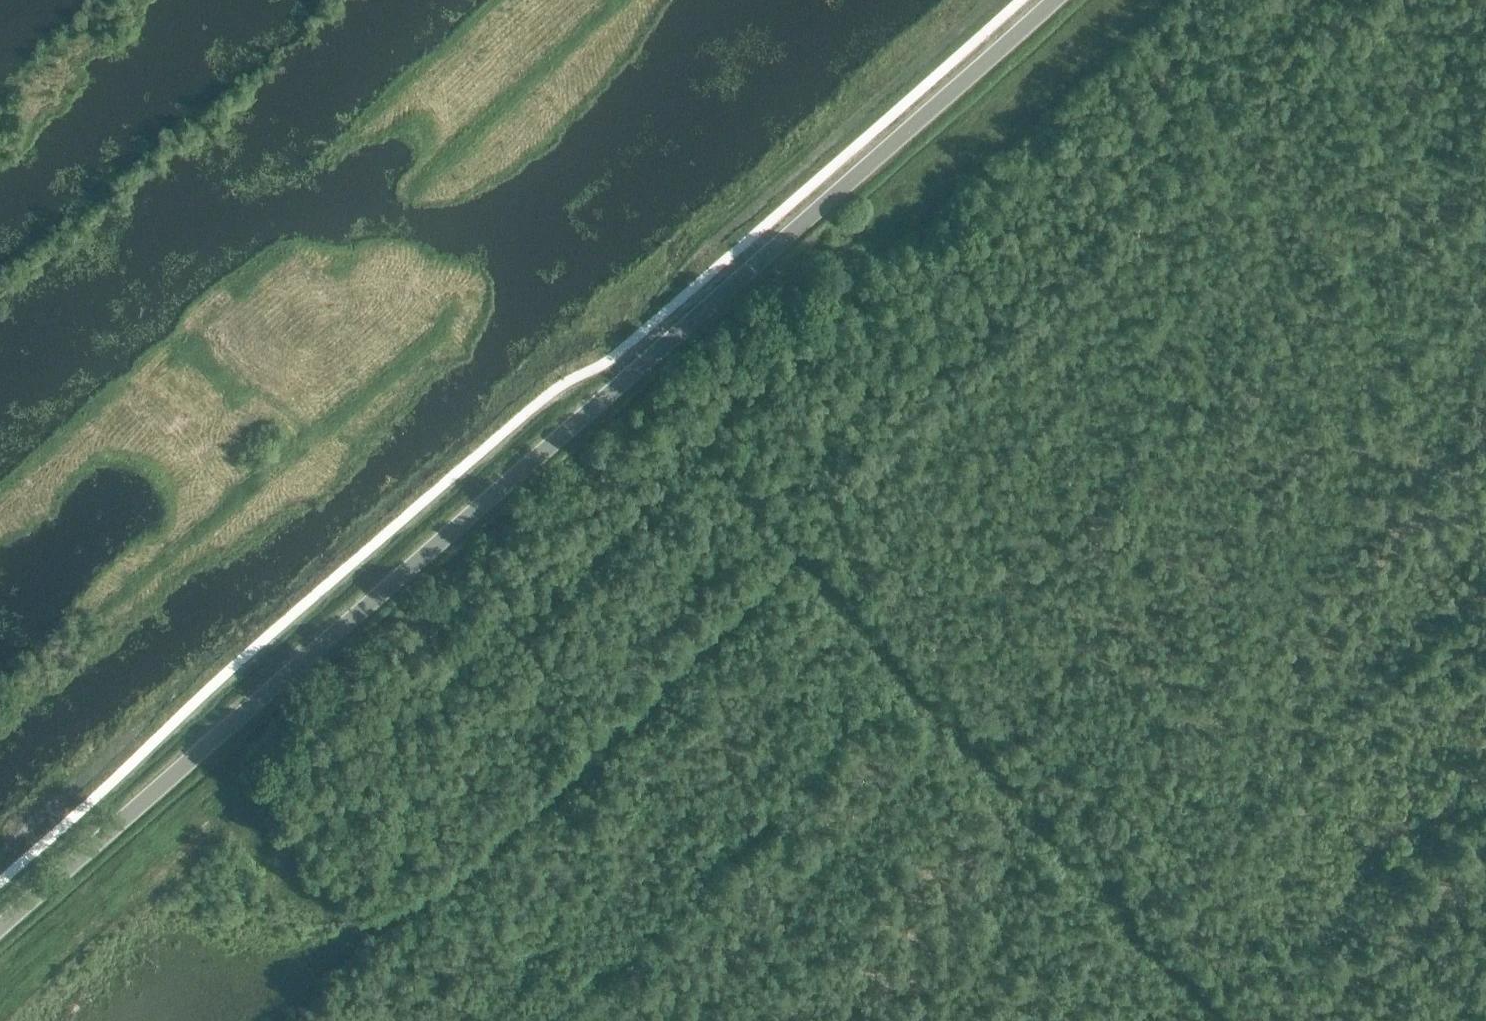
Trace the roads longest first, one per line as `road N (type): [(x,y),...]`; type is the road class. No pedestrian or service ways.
road 1 (tertiary): [(0,926),(1053,0)]

